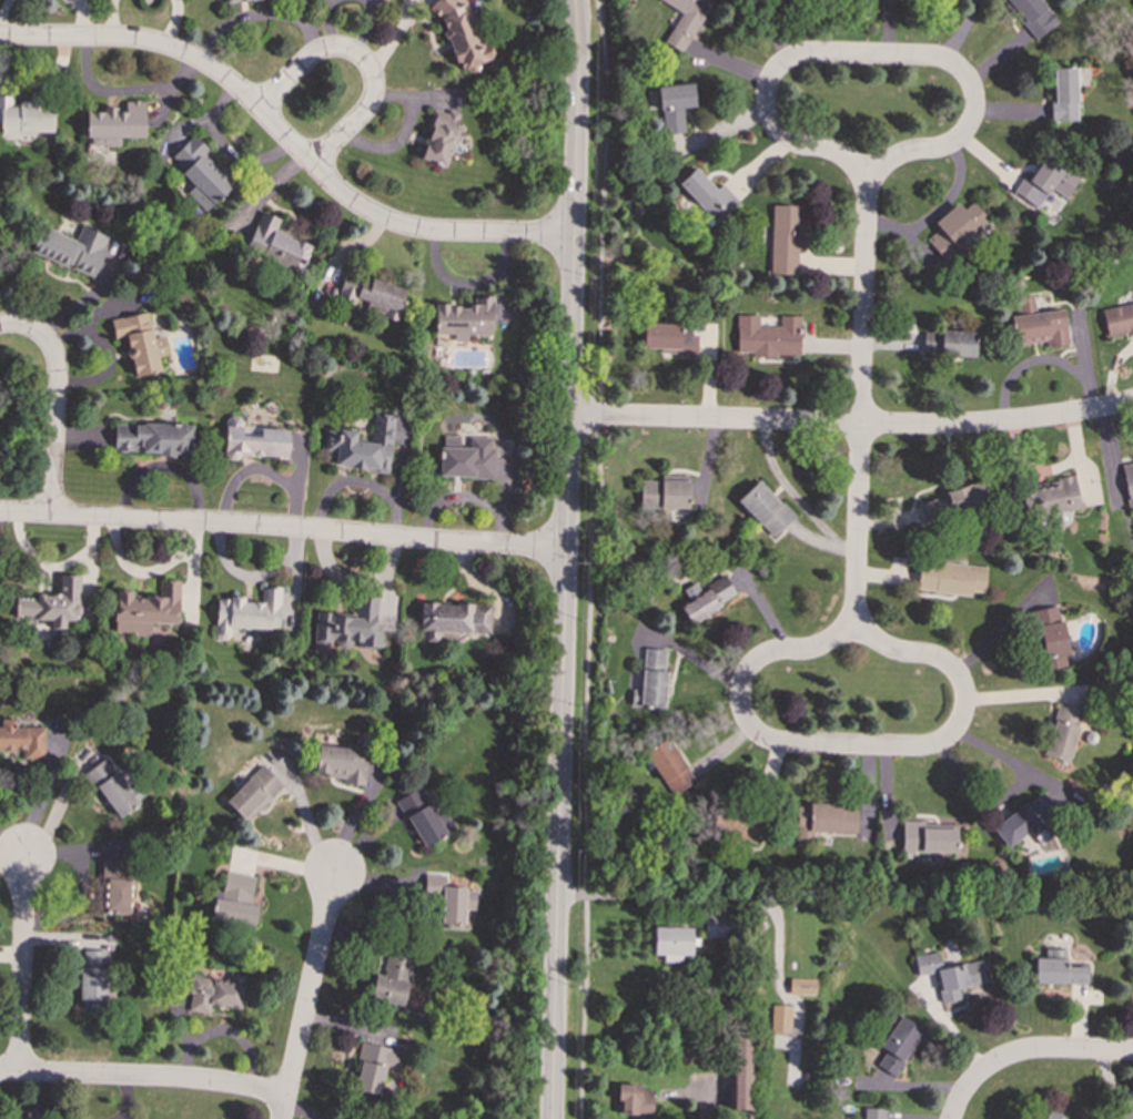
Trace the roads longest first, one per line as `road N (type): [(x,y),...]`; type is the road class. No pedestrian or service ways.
road 1 (tertiary): [(551,1118),(576,16)]
road 2 (residential): [(573,236),(443,233),(390,222),(331,185),(260,110),(188,55),(113,40),(0,38)]
road 3 (residential): [(0,514),(565,551)]
road 4 (residential): [(1132,402),(953,426),(568,416)]
road 5 (residential): [(870,635),(852,627),(815,650),(753,665),(738,692),(755,733),(781,743),(874,747),(923,747),(948,736),(964,702),(951,670),(870,635)]
road 6 (residential): [(896,157),(945,146),(969,128),(968,82),(942,60),(816,55),(787,61),(769,81),(766,115),(790,142),(866,175),(896,157)]
road 7 (residential): [(284,1096),(183,1080),(0,1073)]
road 8 (residential): [(280,1118),(336,868)]
road 9 (residential): [(314,163),(368,102),(372,78),(355,53),(318,54),(260,110)]
road 10 (residential): [(858,426),(866,175)]
road 11 (residential): [(49,516),(57,370),(44,340),(21,327),(0,329)]
road 12 (residential): [(20,1074),(24,854)]
road 13 (residential): [(1132,1053),(1003,1059),(964,1090),(951,1118)]
road 14 (residential): [(852,627),(858,426)]

